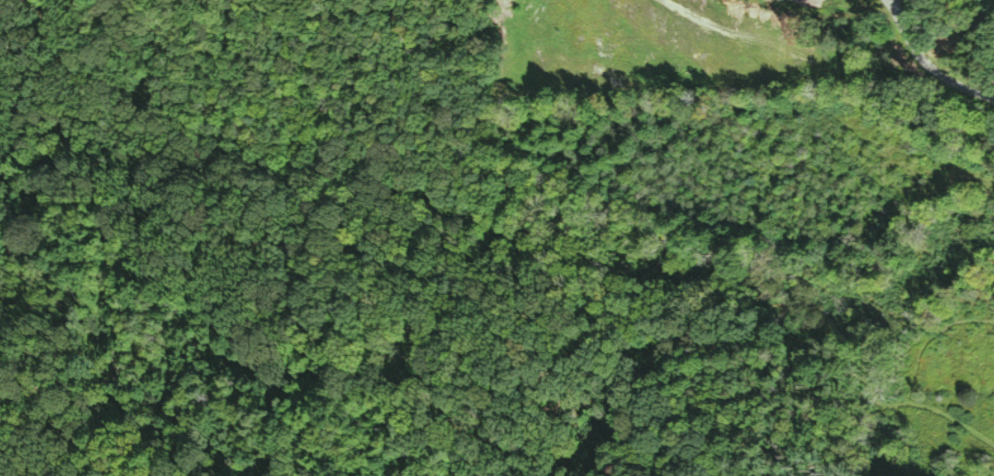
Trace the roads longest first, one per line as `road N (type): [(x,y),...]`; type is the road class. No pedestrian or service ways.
road 1 (residential): [(888,0),(892,22),(938,62),(993,90)]

